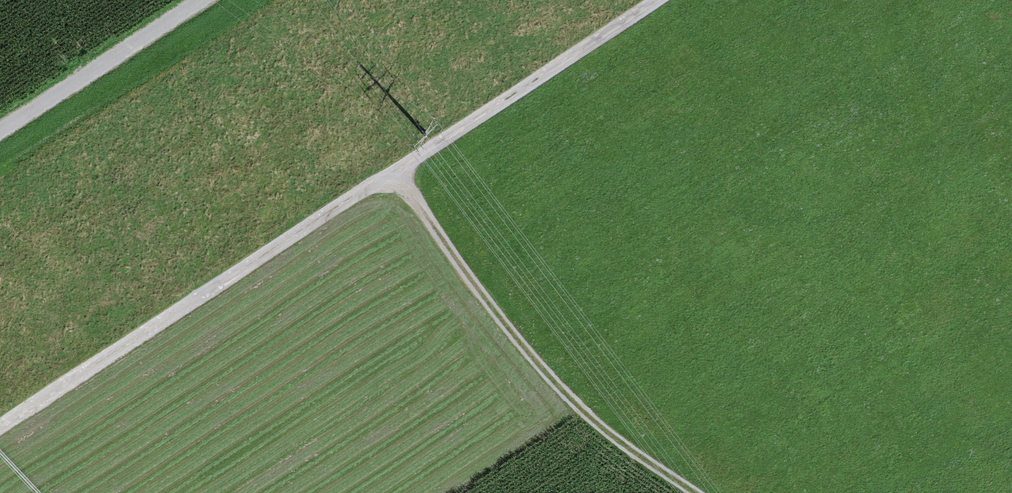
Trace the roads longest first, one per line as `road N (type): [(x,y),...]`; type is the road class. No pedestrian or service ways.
road 1 (track): [(659,0),(0,426)]
road 2 (track): [(694,492),(573,405),(491,307),(398,172)]

